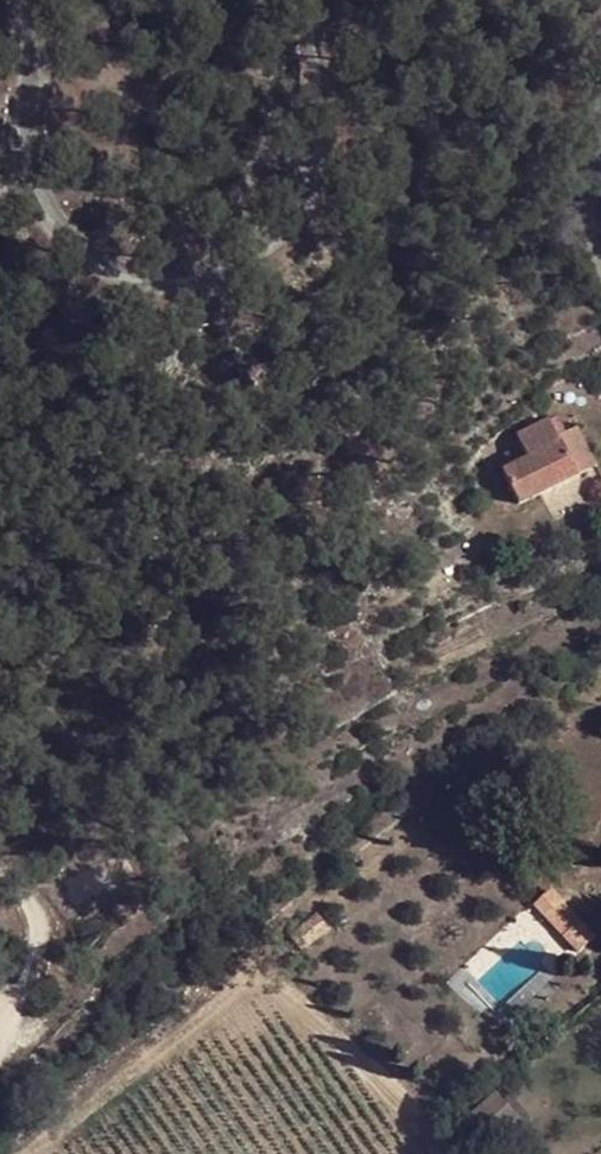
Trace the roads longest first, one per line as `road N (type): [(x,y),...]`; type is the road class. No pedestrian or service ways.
road 1 (unclassified): [(302,0),(319,102),(313,169),(300,201),(275,233),(224,265),(165,282),(119,274),(81,250),(37,188),(27,141),(28,0)]
road 2 (unclassified): [(600,249),(592,199),(600,128)]

